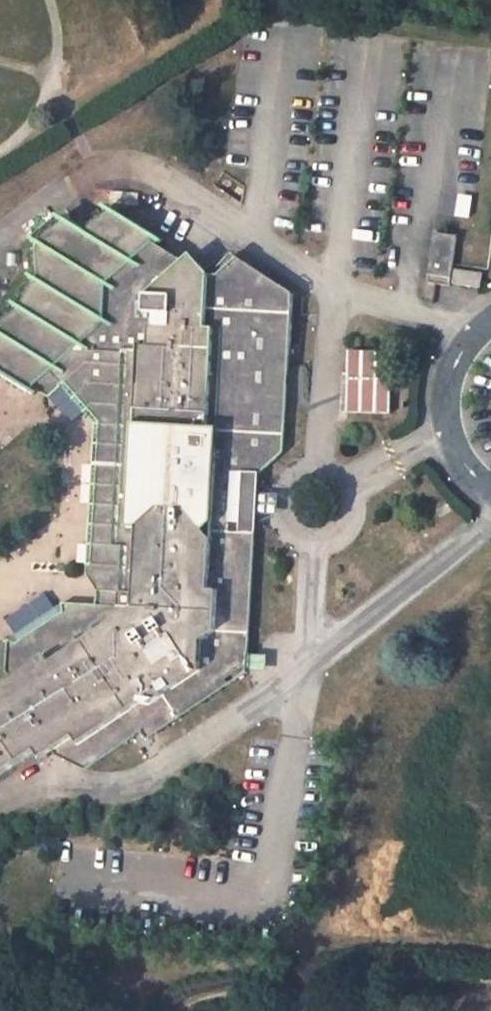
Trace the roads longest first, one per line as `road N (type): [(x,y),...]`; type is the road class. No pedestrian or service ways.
road 1 (residential): [(490,321),(460,354),(447,405),(459,456),(490,490)]
road 2 (track): [(454,1010),(283,1010)]

